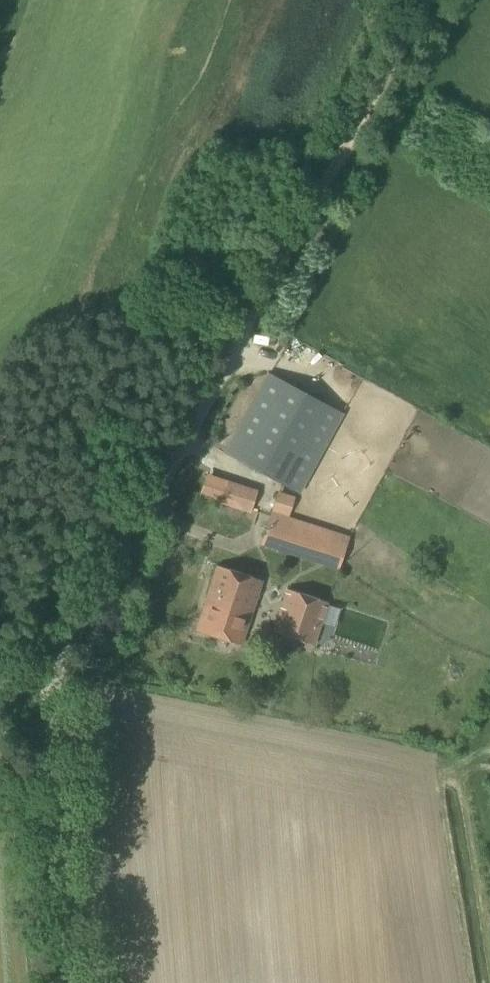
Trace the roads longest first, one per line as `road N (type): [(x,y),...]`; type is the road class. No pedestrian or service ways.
road 1 (unclassified): [(70,982),(51,730),(54,673),(255,313)]
road 2 (track): [(434,0),(255,313)]

